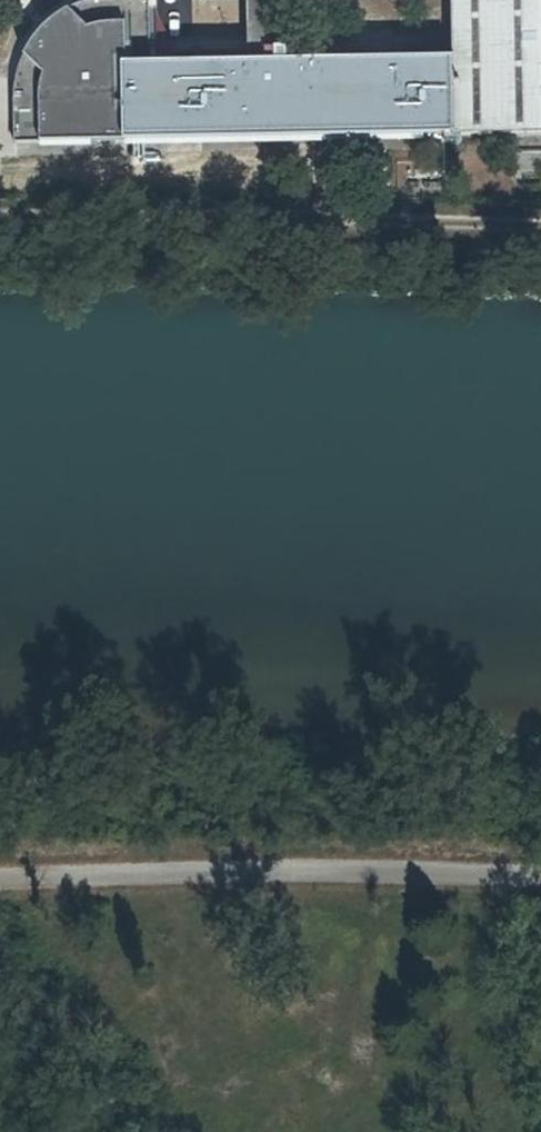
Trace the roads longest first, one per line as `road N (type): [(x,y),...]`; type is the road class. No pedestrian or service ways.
road 1 (unclassified): [(0,888),(265,874),(540,880)]
road 2 (track): [(0,218),(540,229)]

